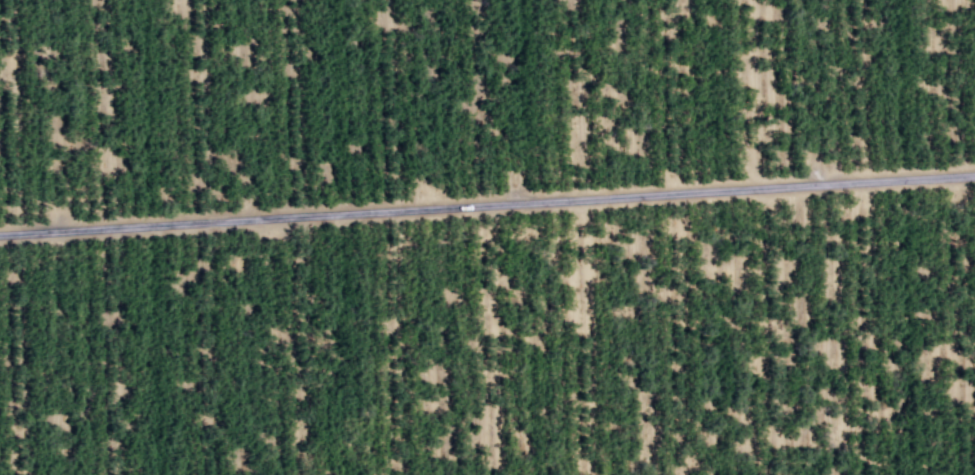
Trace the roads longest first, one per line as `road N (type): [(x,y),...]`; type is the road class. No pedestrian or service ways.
road 1 (track): [(974,178),(0,235)]

